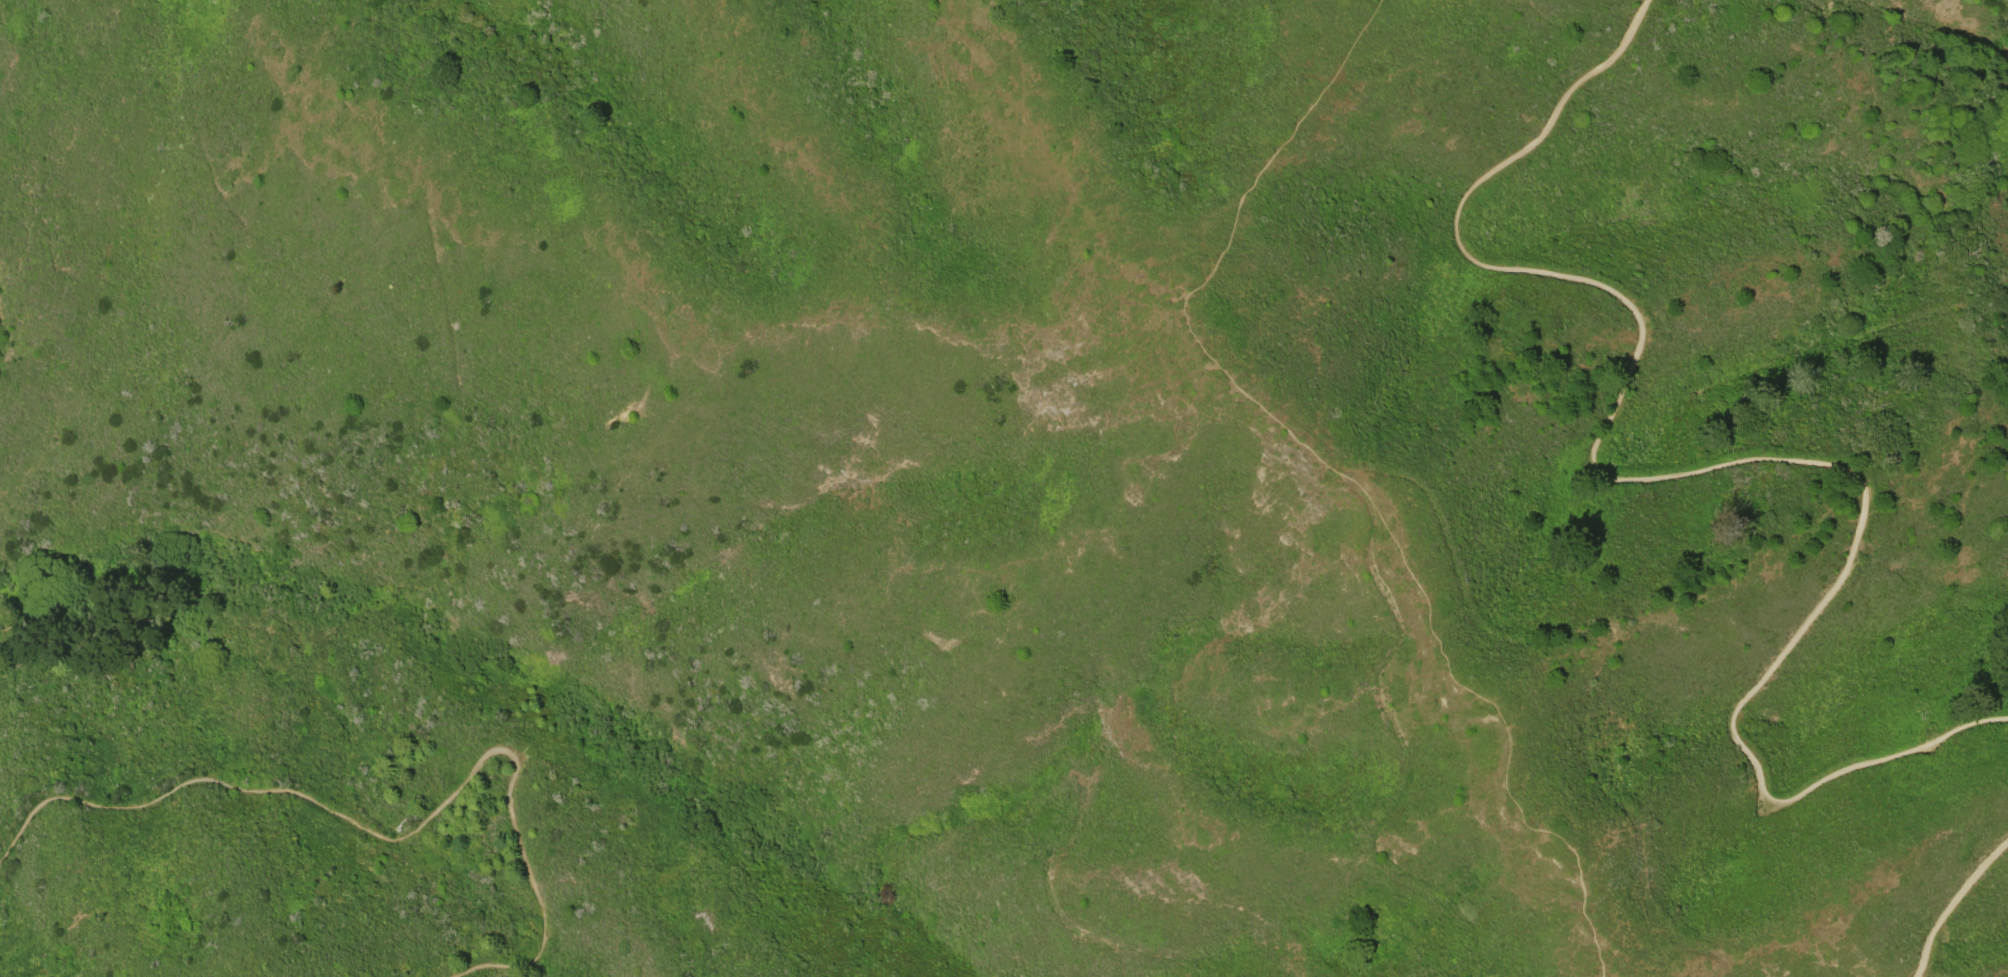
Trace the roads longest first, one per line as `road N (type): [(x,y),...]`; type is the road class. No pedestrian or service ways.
road 1 (track): [(1647,0),(1615,53),(1576,82),(1537,140),(1470,190),(1456,216),(1458,241),(1492,268),(1600,286),(1637,317),(1640,338),(1594,447),(1602,475),(1648,480),(1772,460),(1829,465),(1859,483),(1861,515),(1842,574),(1730,715),(1731,736),(1754,767),(1764,800),(1788,803),(1837,774),(1962,727),(2007,721)]
road 2 (track): [(0,866),(53,797),(132,808),(202,782),(302,796),(390,842),(415,836),(498,755),(513,754),(515,828),(549,931),(539,959),(460,976)]
road 3 (track): [(2007,841),(1943,917),(1915,976)]

